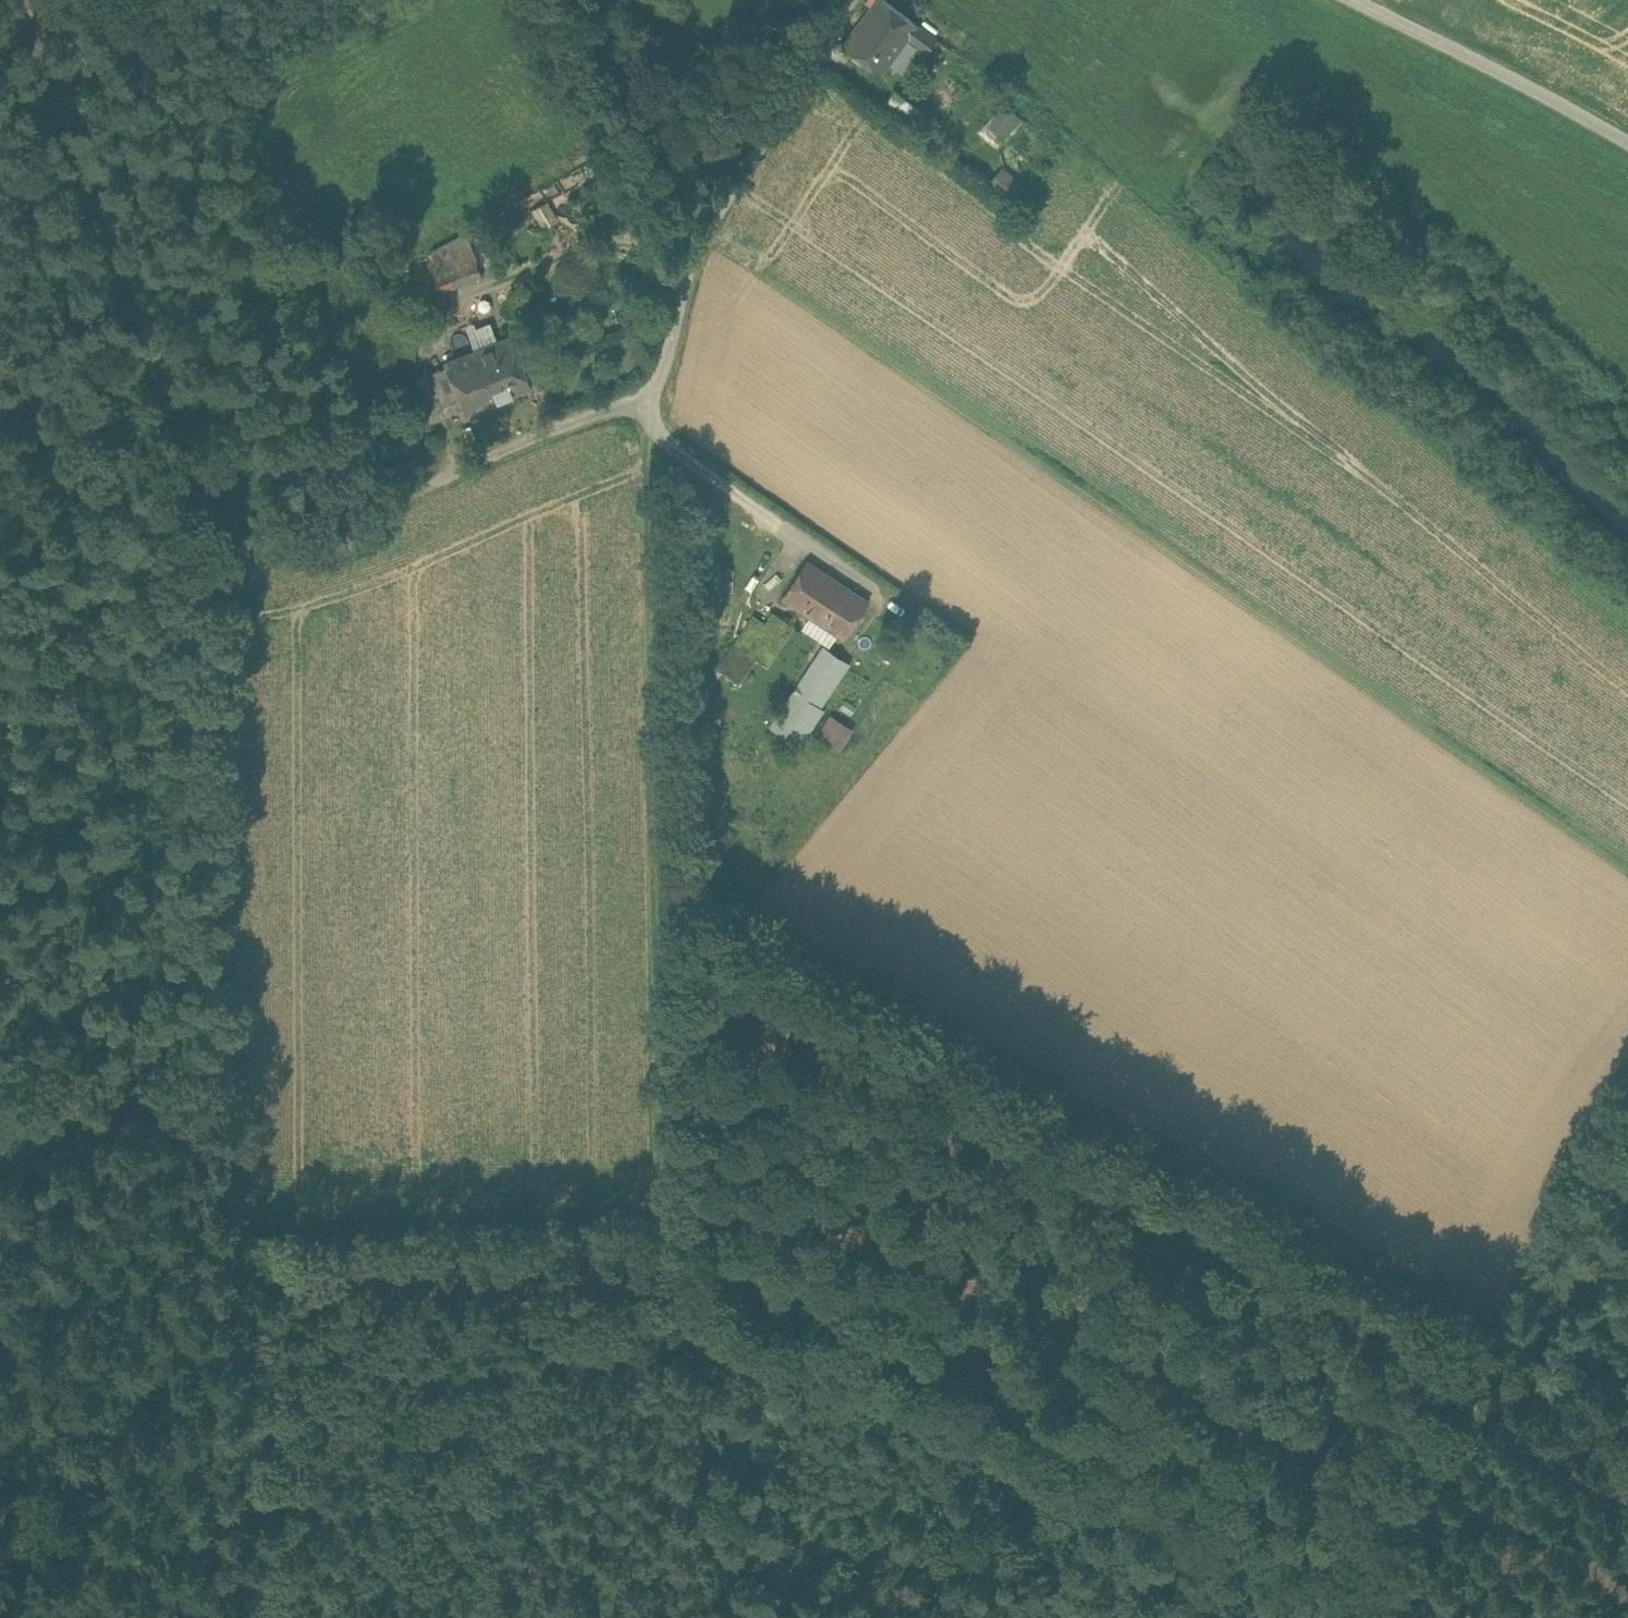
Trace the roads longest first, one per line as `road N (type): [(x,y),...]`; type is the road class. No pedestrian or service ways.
road 1 (unclassified): [(858,0),(702,232),(657,387),(449,470)]
road 2 (unclassified): [(1627,144),(1353,0)]

